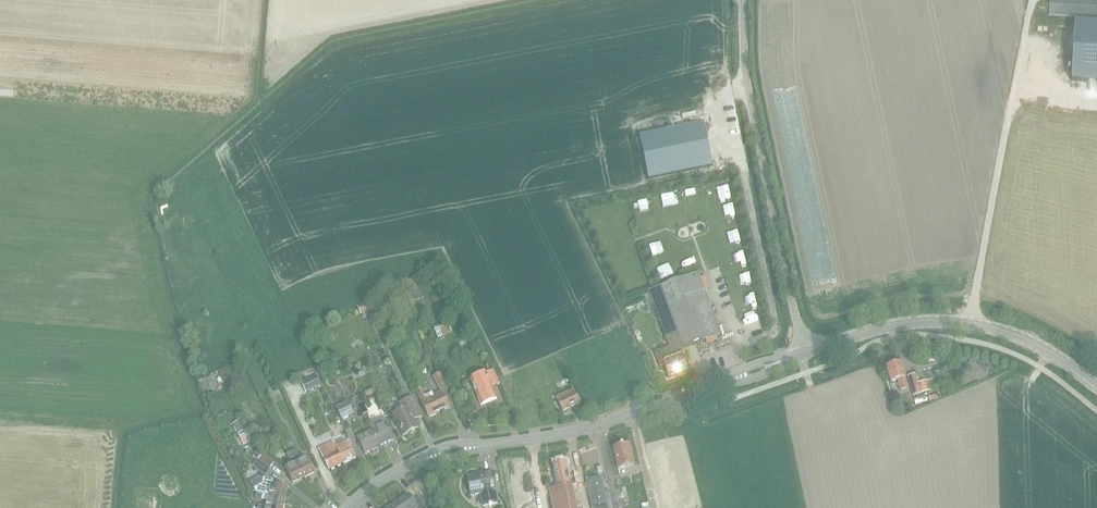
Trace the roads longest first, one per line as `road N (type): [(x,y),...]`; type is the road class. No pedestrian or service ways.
road 1 (tertiary): [(348,507),(409,464),(575,432),(807,351)]
road 2 (unclassified): [(807,351),(748,89),(743,0)]
road 3 (tertiary): [(807,351),(880,327),(970,322),(1026,339),(1096,387)]

